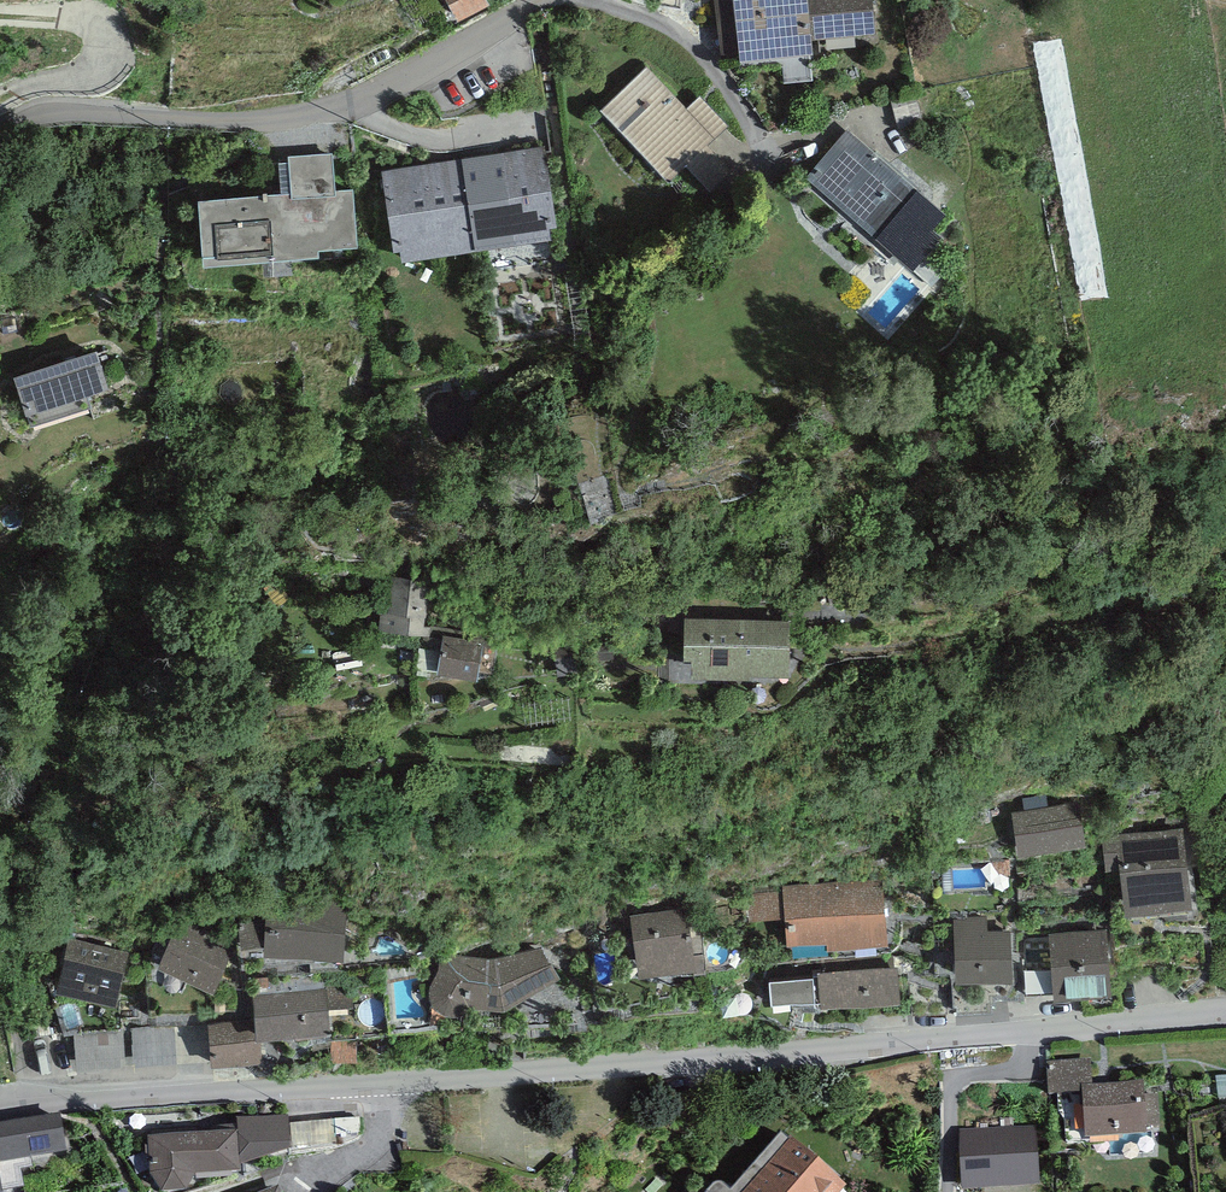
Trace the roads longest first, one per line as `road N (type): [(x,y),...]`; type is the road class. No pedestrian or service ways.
road 1 (residential): [(386,1078),(1225,1013)]
road 2 (residential): [(537,0),(396,81),(321,109),(243,120),(52,111),(0,128)]
road 3 (residential): [(0,1109),(386,1078)]
road 4 (residential): [(386,1078),(383,1132),(366,1154),(315,1176),(313,1191)]

